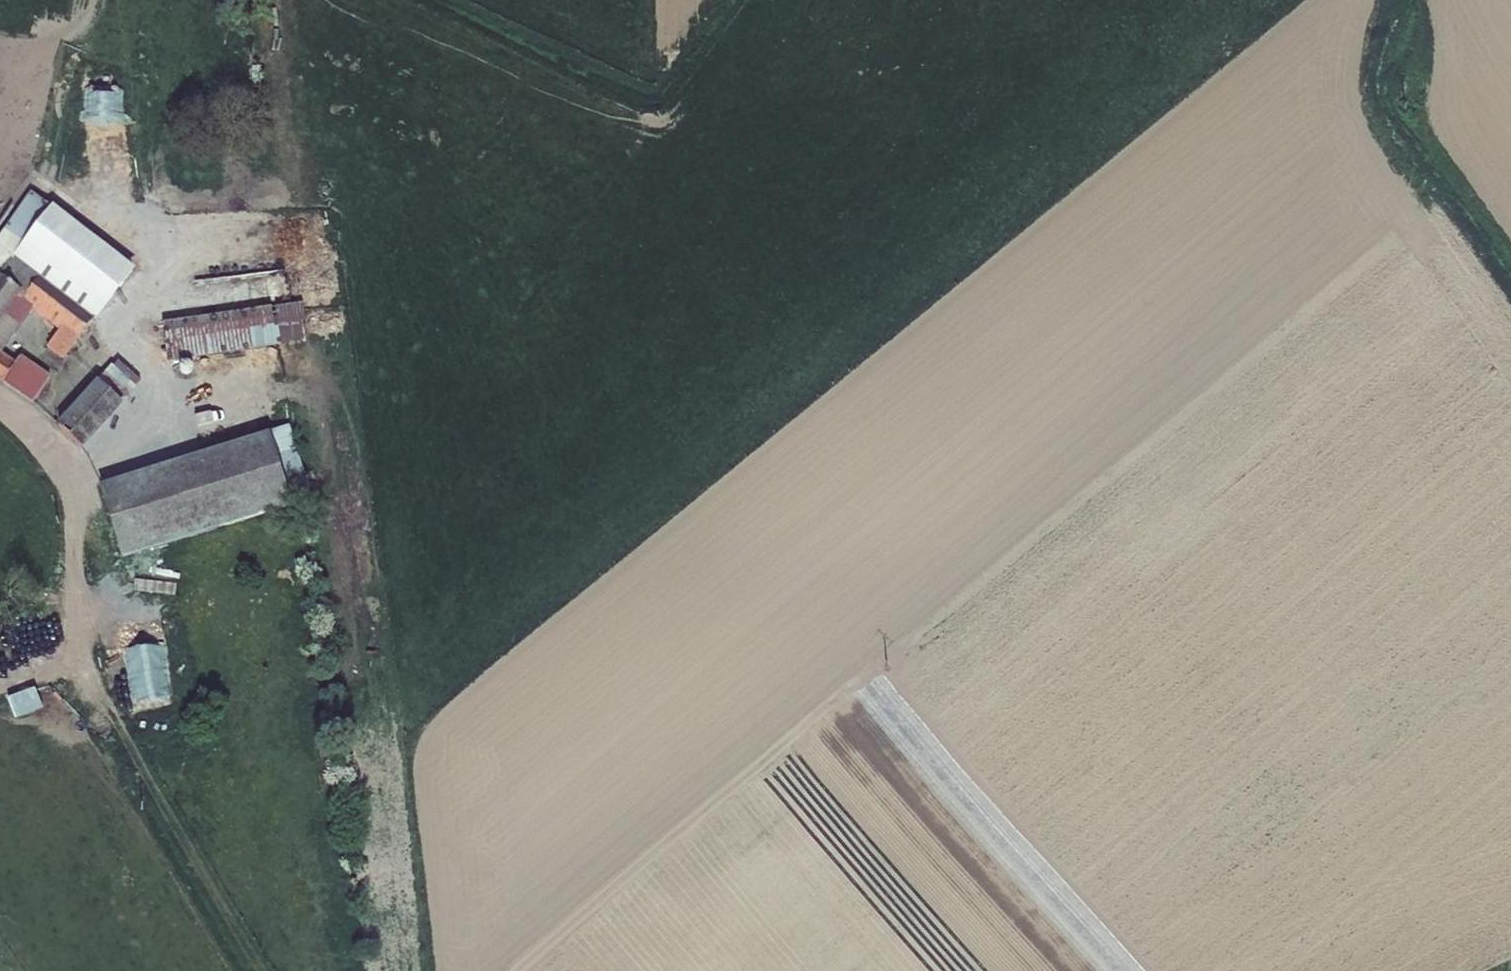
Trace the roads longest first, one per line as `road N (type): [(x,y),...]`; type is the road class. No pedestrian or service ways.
road 1 (track): [(251,970),(76,675)]

